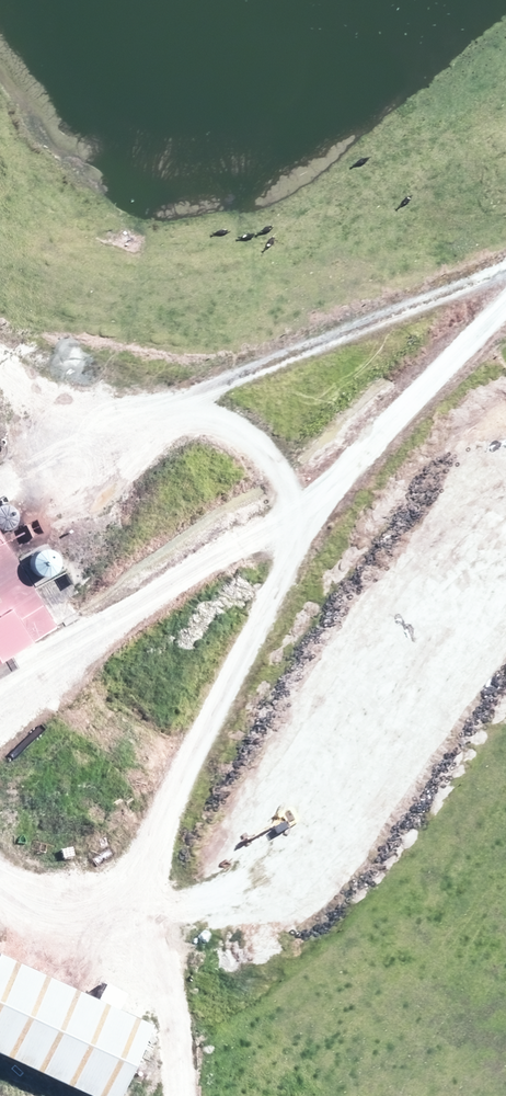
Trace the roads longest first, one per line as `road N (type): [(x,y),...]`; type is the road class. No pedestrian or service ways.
road 1 (track): [(505,302),(381,430),(286,557),(184,773),(151,905),(180,1095)]
road 2 (track): [(505,267),(174,402),(81,394),(0,359)]
road 3 (track): [(0,732),(112,627),(207,556),(333,494)]
road 4 (track): [(174,402),(236,436),(276,475),(297,512)]
road 5 (track): [(153,916),(65,904),(0,882)]

